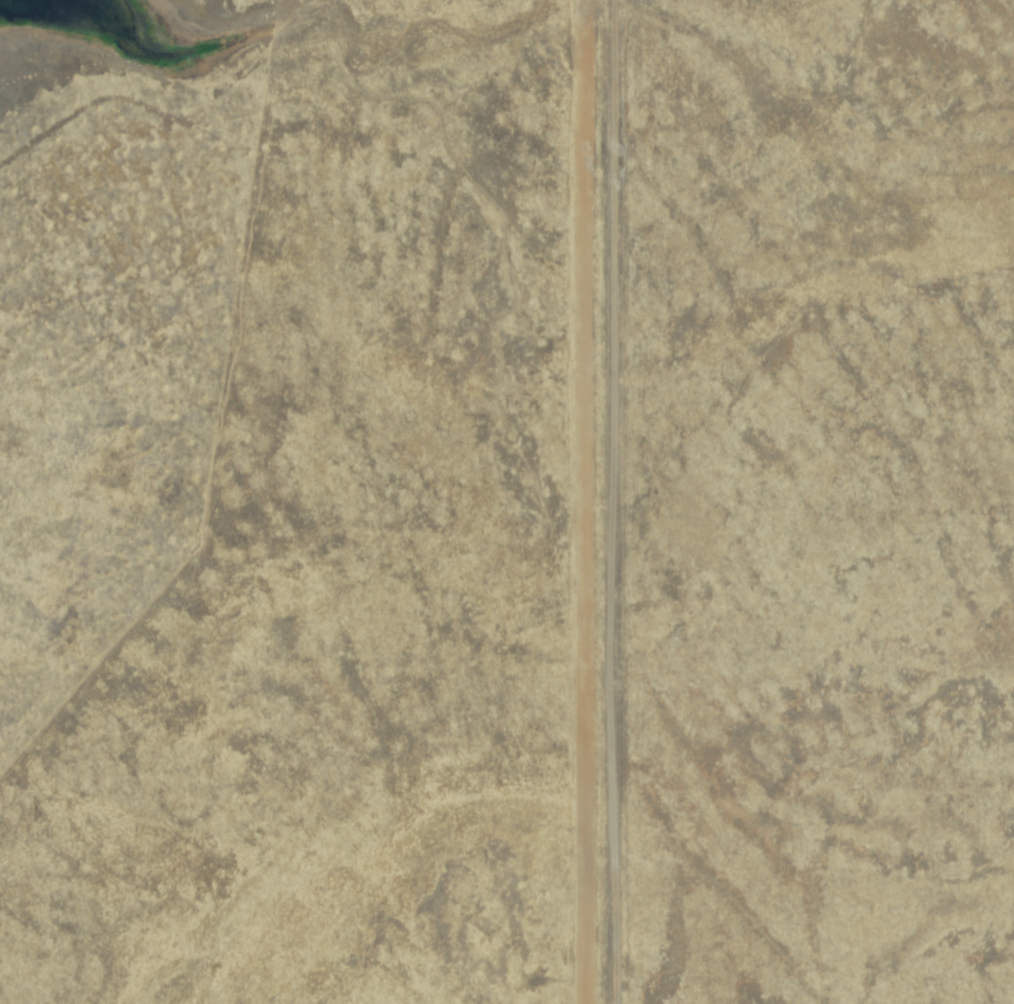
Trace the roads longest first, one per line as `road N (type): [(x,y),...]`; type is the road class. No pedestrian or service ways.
road 1 (residential): [(596,1003),(606,0)]

